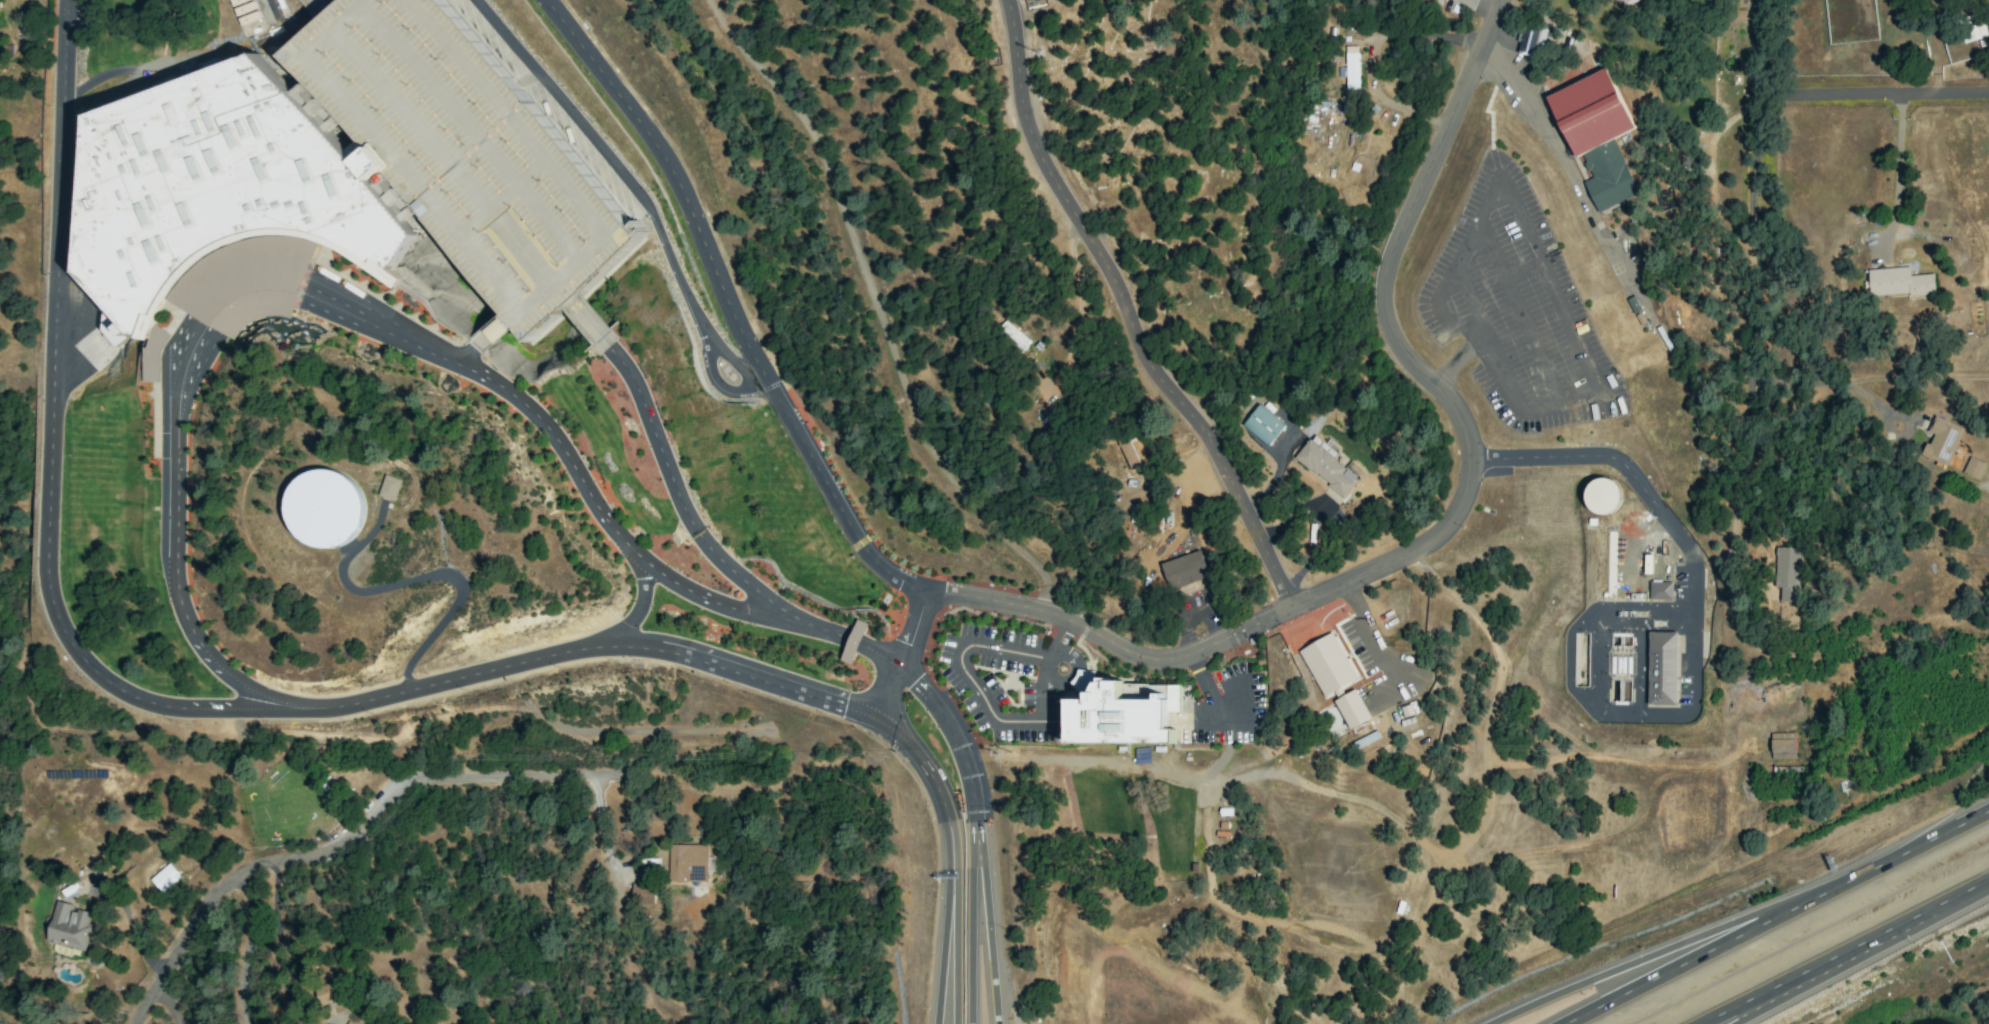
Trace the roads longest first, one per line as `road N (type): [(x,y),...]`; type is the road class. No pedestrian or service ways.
road 1 (residential): [(1503,0),(1388,271),(1388,323),(1457,414),(1472,458),(1468,486),(1444,527),(1412,551),(1177,660),(1141,656),(1069,616),(927,589),(874,556),(774,387),(683,187),(546,0)]
road 2 (residential): [(69,0),(47,251),(39,604),(54,645),(89,684),(113,699),(151,705),(296,709),(661,651),(724,663),(880,716)]
road 3 (residential): [(809,629),(745,621),(679,594),(639,562),(508,392),(289,280),(253,281),(225,295),(202,335),(180,434),(174,561),(184,616),(201,652),(255,699),(296,709)]
road 4 (residential): [(1299,605),(1207,428),(1157,376),(1032,128),(1005,0)]
road 5 (residential): [(139,1023),(193,930),(250,865),(314,855),(348,840),(392,793),(420,778),(660,775)]
road 6 (residential): [(1762,0),(1765,99),(1738,626)]
road 7 (motorway): [(1988,809),(1579,1023)]
road 8 (motorway): [(997,1023),(961,751),(902,669)]
road 9 (motorway): [(1811,897),(1490,1023)]
road 10 (motorway): [(880,716),(930,773),(947,814),(952,874),(936,1023)]
road 11 (motorway): [(1703,1023),(1988,883)]
road 12 (residential): [(1765,99),(1988,92)]
road 13 (motorway): [(972,1023),(980,850)]
road 14 (residential): [(250,865),(253,1023)]
road 15 (motorway): [(952,874),(954,1023)]
road 16 (residential): [(880,716),(927,589)]
road 17 (motorway): [(1735,1023),(1847,956)]

